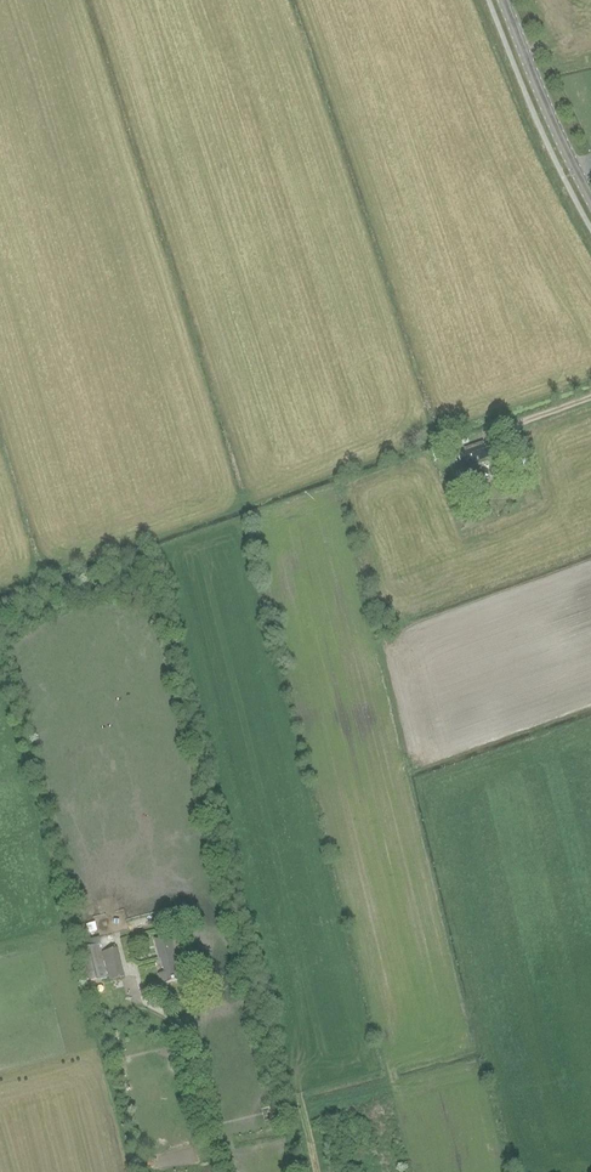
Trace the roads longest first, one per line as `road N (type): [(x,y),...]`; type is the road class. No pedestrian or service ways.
road 1 (tertiary): [(590,197),(551,119),(506,0)]
road 2 (track): [(218,1171),(184,1036),(162,1008)]

